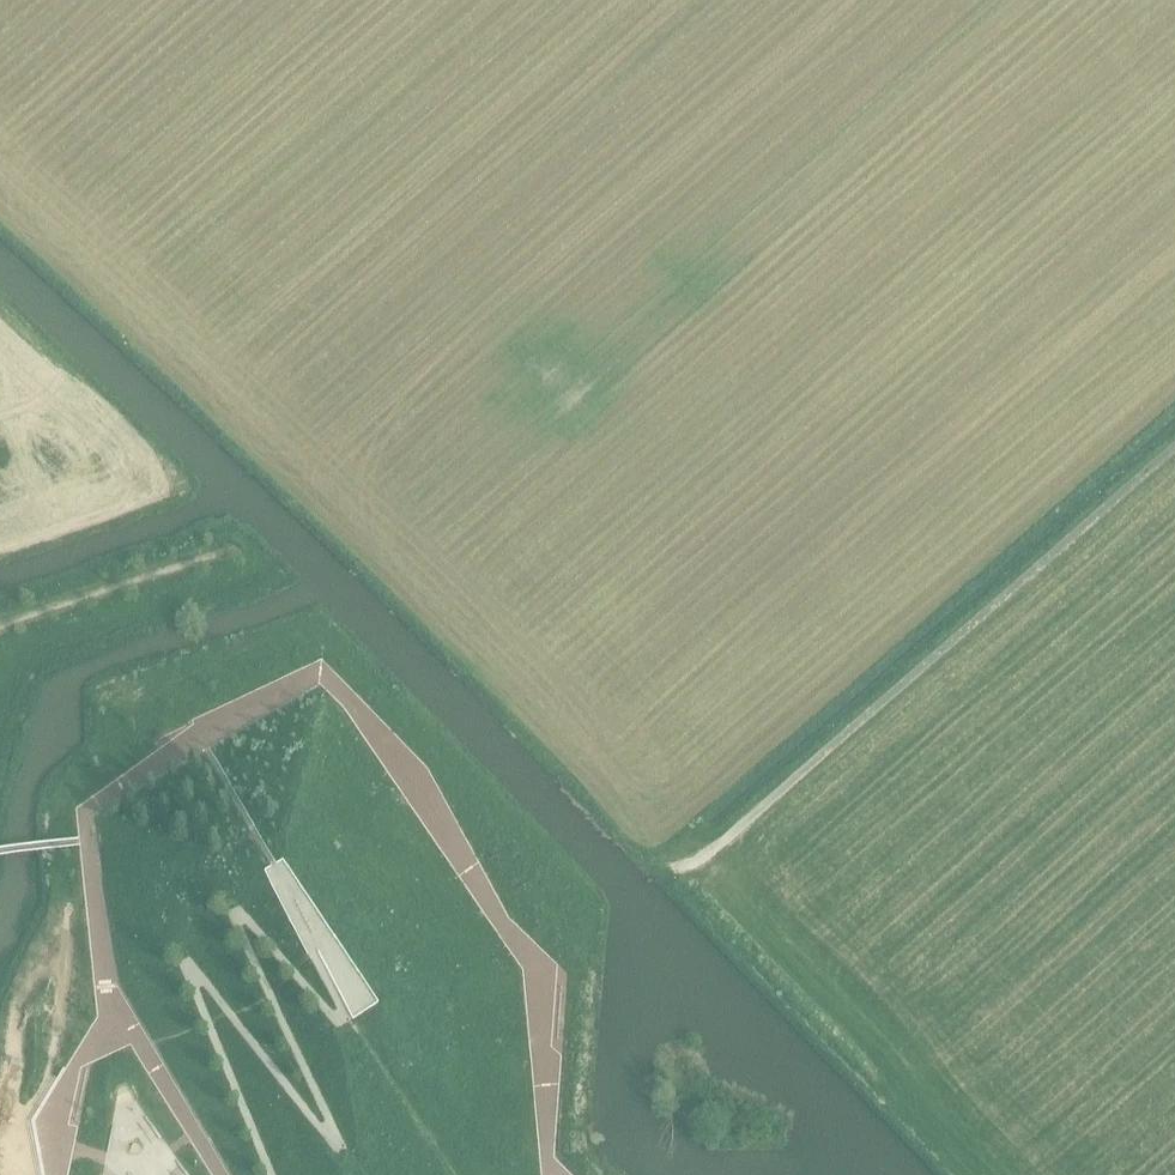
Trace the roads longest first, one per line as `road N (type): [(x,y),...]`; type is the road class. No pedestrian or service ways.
road 1 (track): [(714,846),(1174,445)]

